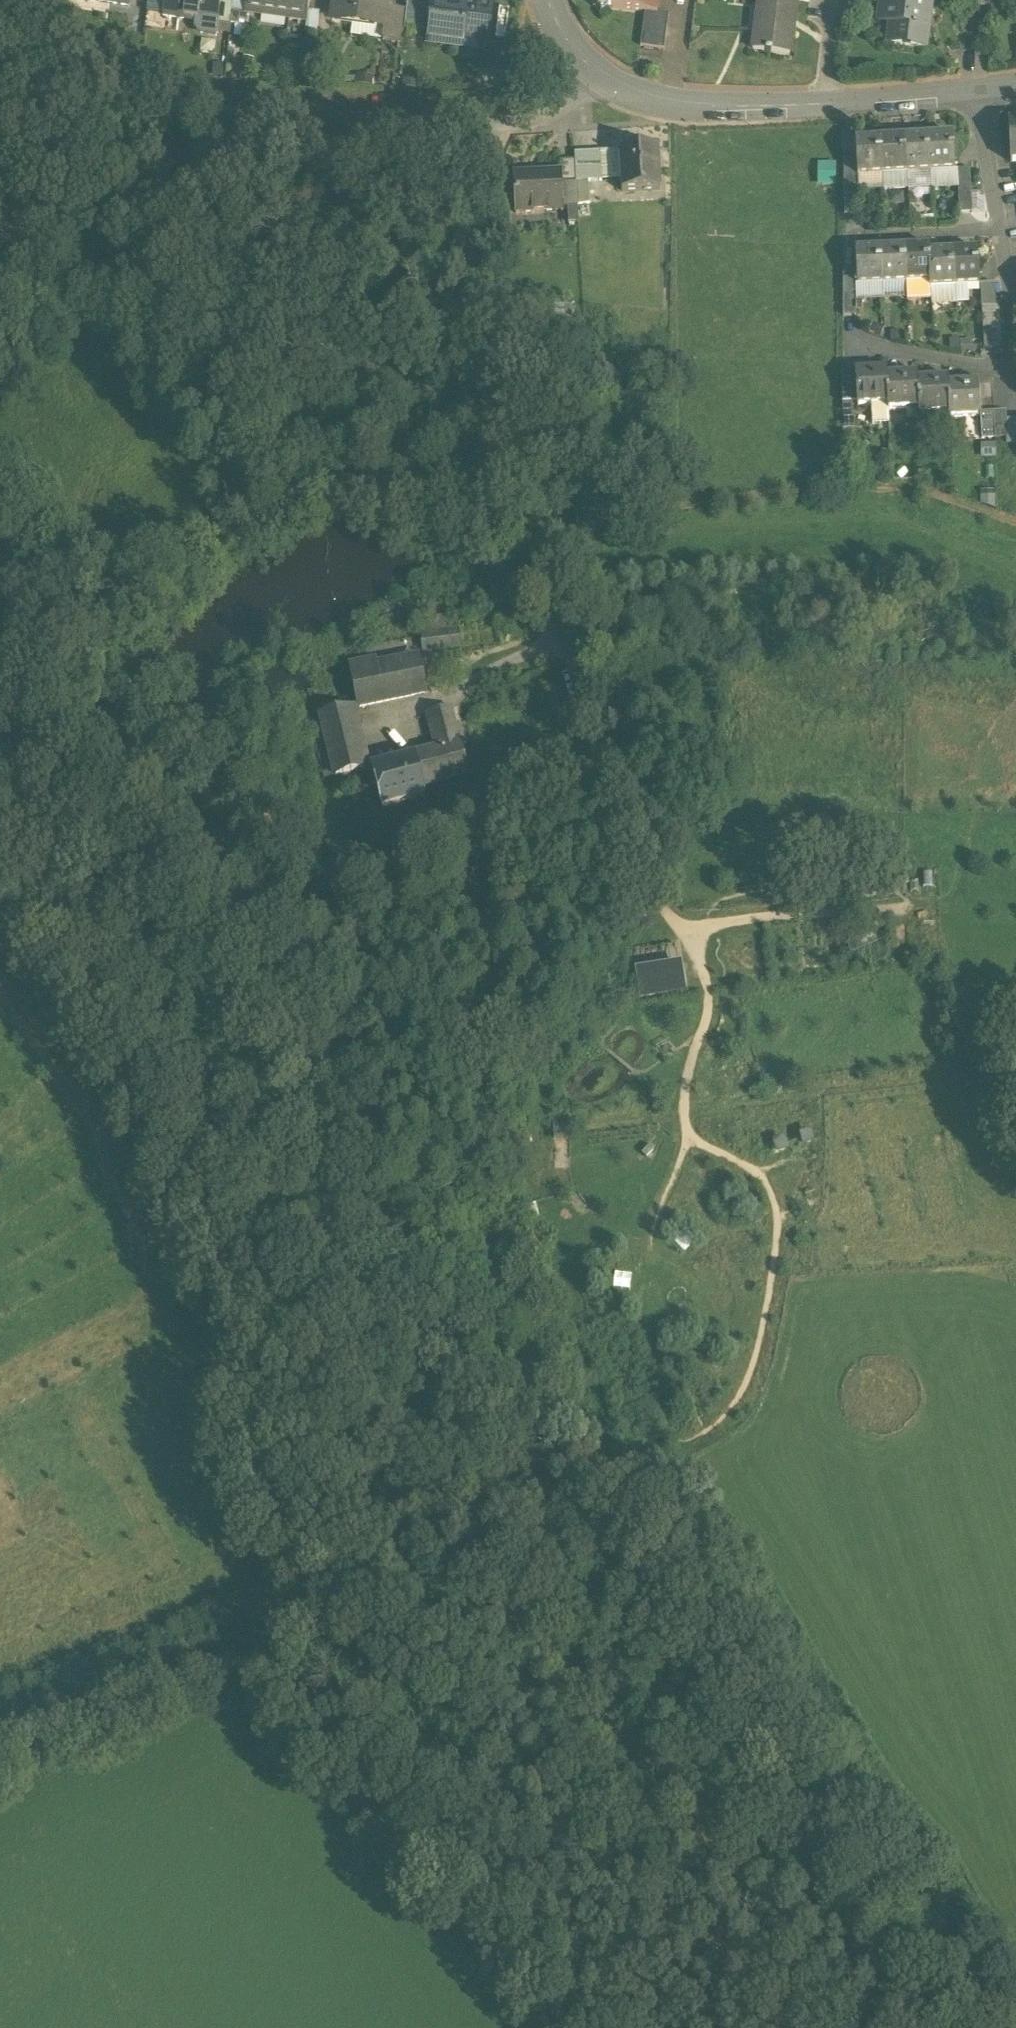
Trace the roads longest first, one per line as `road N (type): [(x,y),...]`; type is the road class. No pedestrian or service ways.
road 1 (track): [(597,1510),(623,1494),(635,1445),(687,1447),(723,1421),(749,1383),(778,1222),(755,1173),(691,1139),(686,1081),(708,997),(688,932),(652,902),(604,754)]
road 2 (residential): [(598,68),(677,107),(795,107),(976,92)]
road 3 (track): [(429,496),(350,483),(275,500),(116,630)]
road 4 (track): [(102,653),(337,915)]
road 5 (track): [(0,339),(75,283),(202,379),(230,385),(253,376)]
road 6 (track): [(429,496),(302,418),(253,376)]
road 7 (residential): [(1015,368),(854,351)]
road 8 (track): [(0,530),(116,630)]
road 9 (residential): [(998,232),(852,239)]
road 10 (residential): [(976,92),(998,232)]
road 11 (track): [(604,754),(564,640)]
road 12 (residential): [(998,232),(1015,351)]

